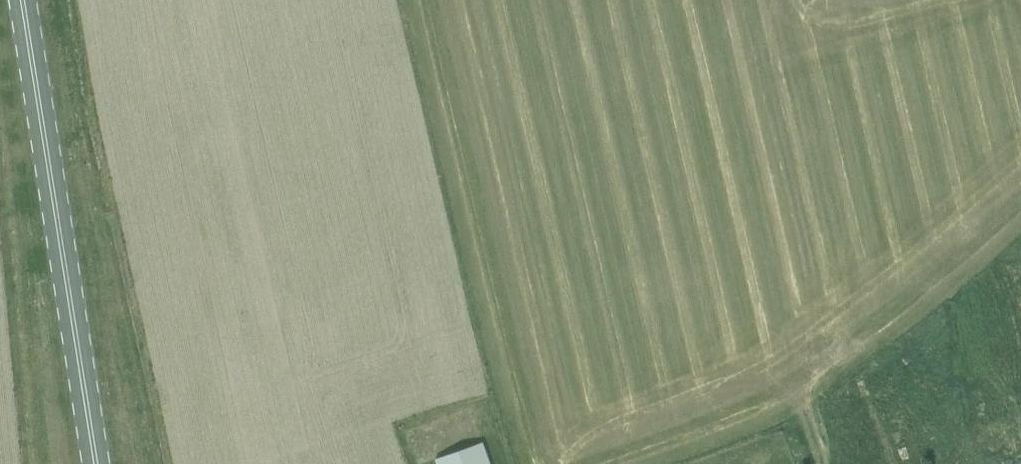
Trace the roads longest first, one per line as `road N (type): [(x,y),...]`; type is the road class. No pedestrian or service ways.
road 1 (primary): [(96,463),(22,0)]

